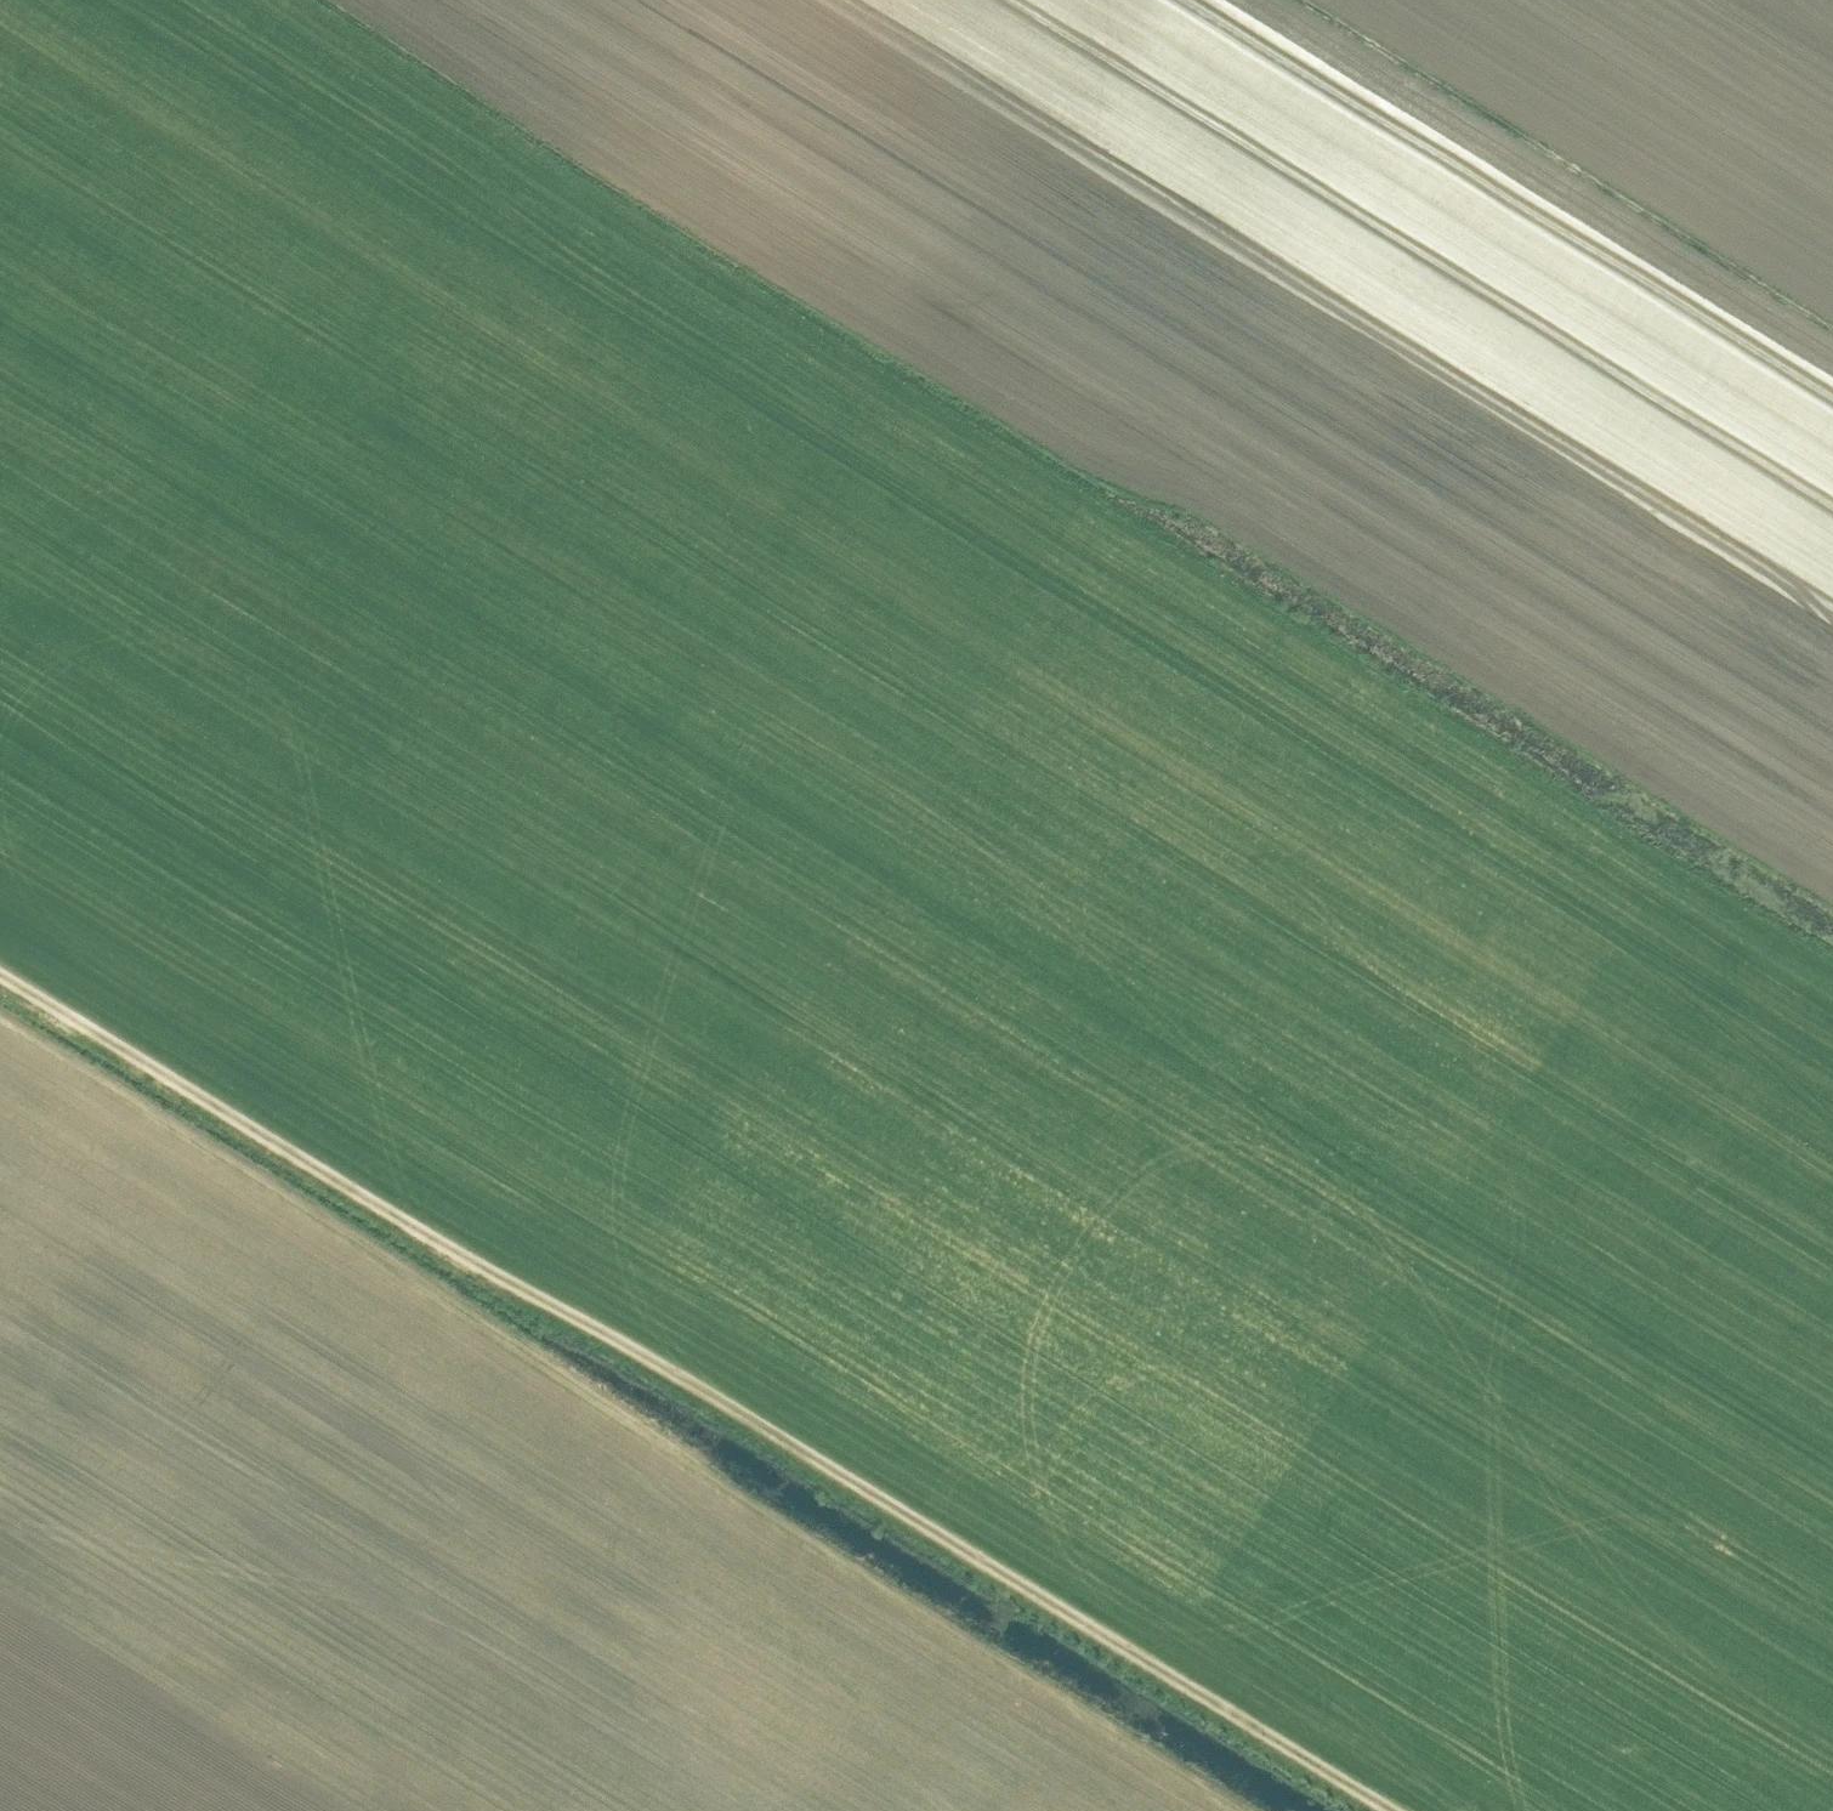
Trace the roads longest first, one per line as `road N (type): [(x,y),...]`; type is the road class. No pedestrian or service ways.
road 1 (track): [(0,972),(379,1205),(745,1411),(1385,1810)]

